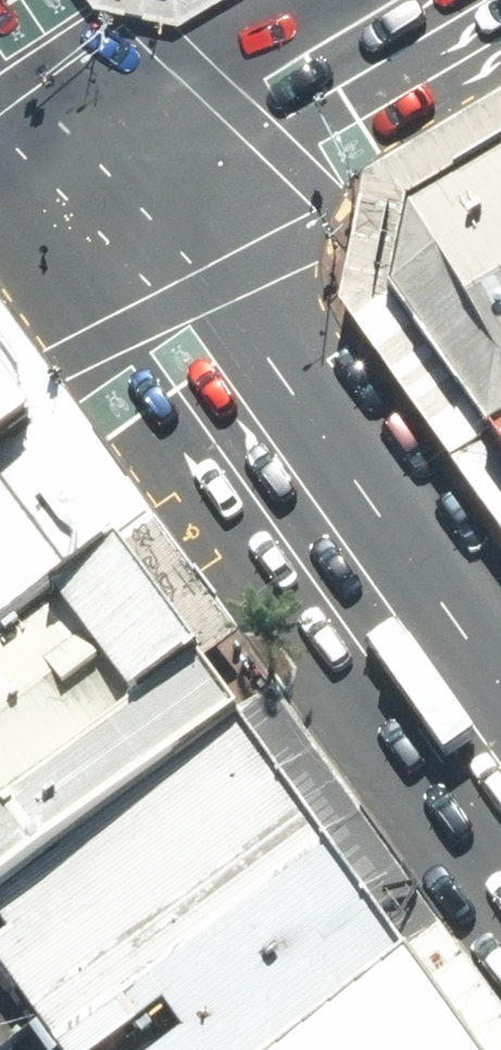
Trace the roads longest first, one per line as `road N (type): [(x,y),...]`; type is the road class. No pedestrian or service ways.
road 1 (primary): [(76,204),(500,789)]
road 2 (primary): [(76,204),(411,0)]
road 3 (primary): [(0,101),(76,204)]

